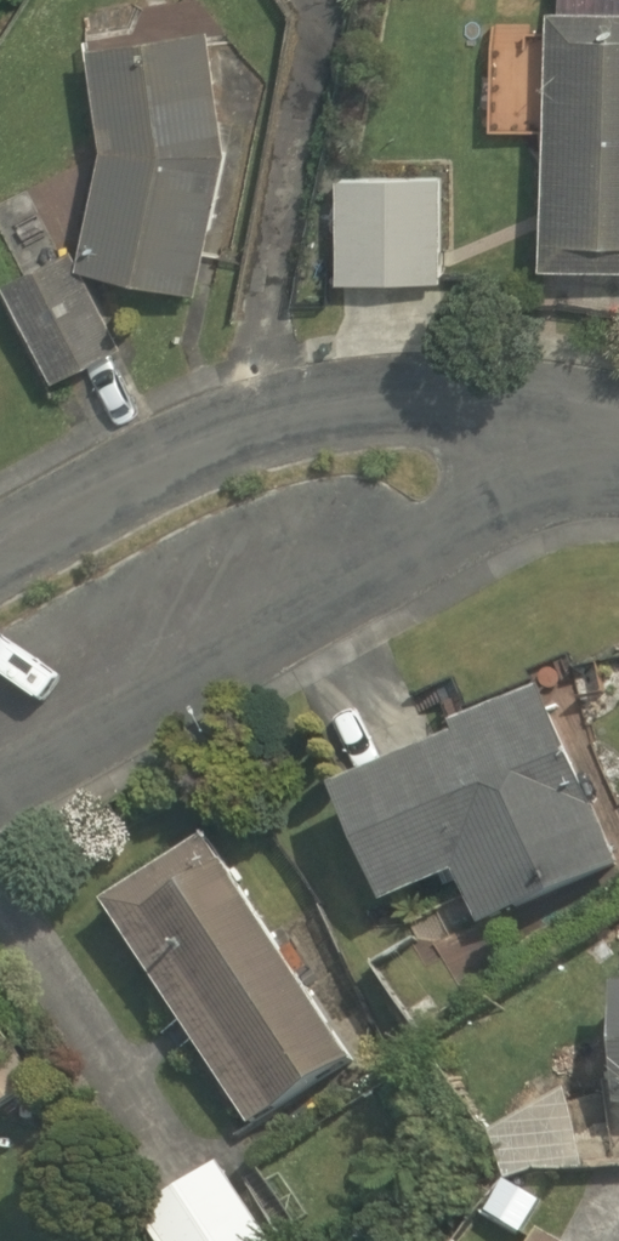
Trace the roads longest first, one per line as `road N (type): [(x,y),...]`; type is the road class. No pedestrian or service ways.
road 1 (residential): [(618,484),(542,496),(283,630),(0,801)]
road 2 (residential): [(0,539),(182,442),(299,410),(463,390),(618,414)]

